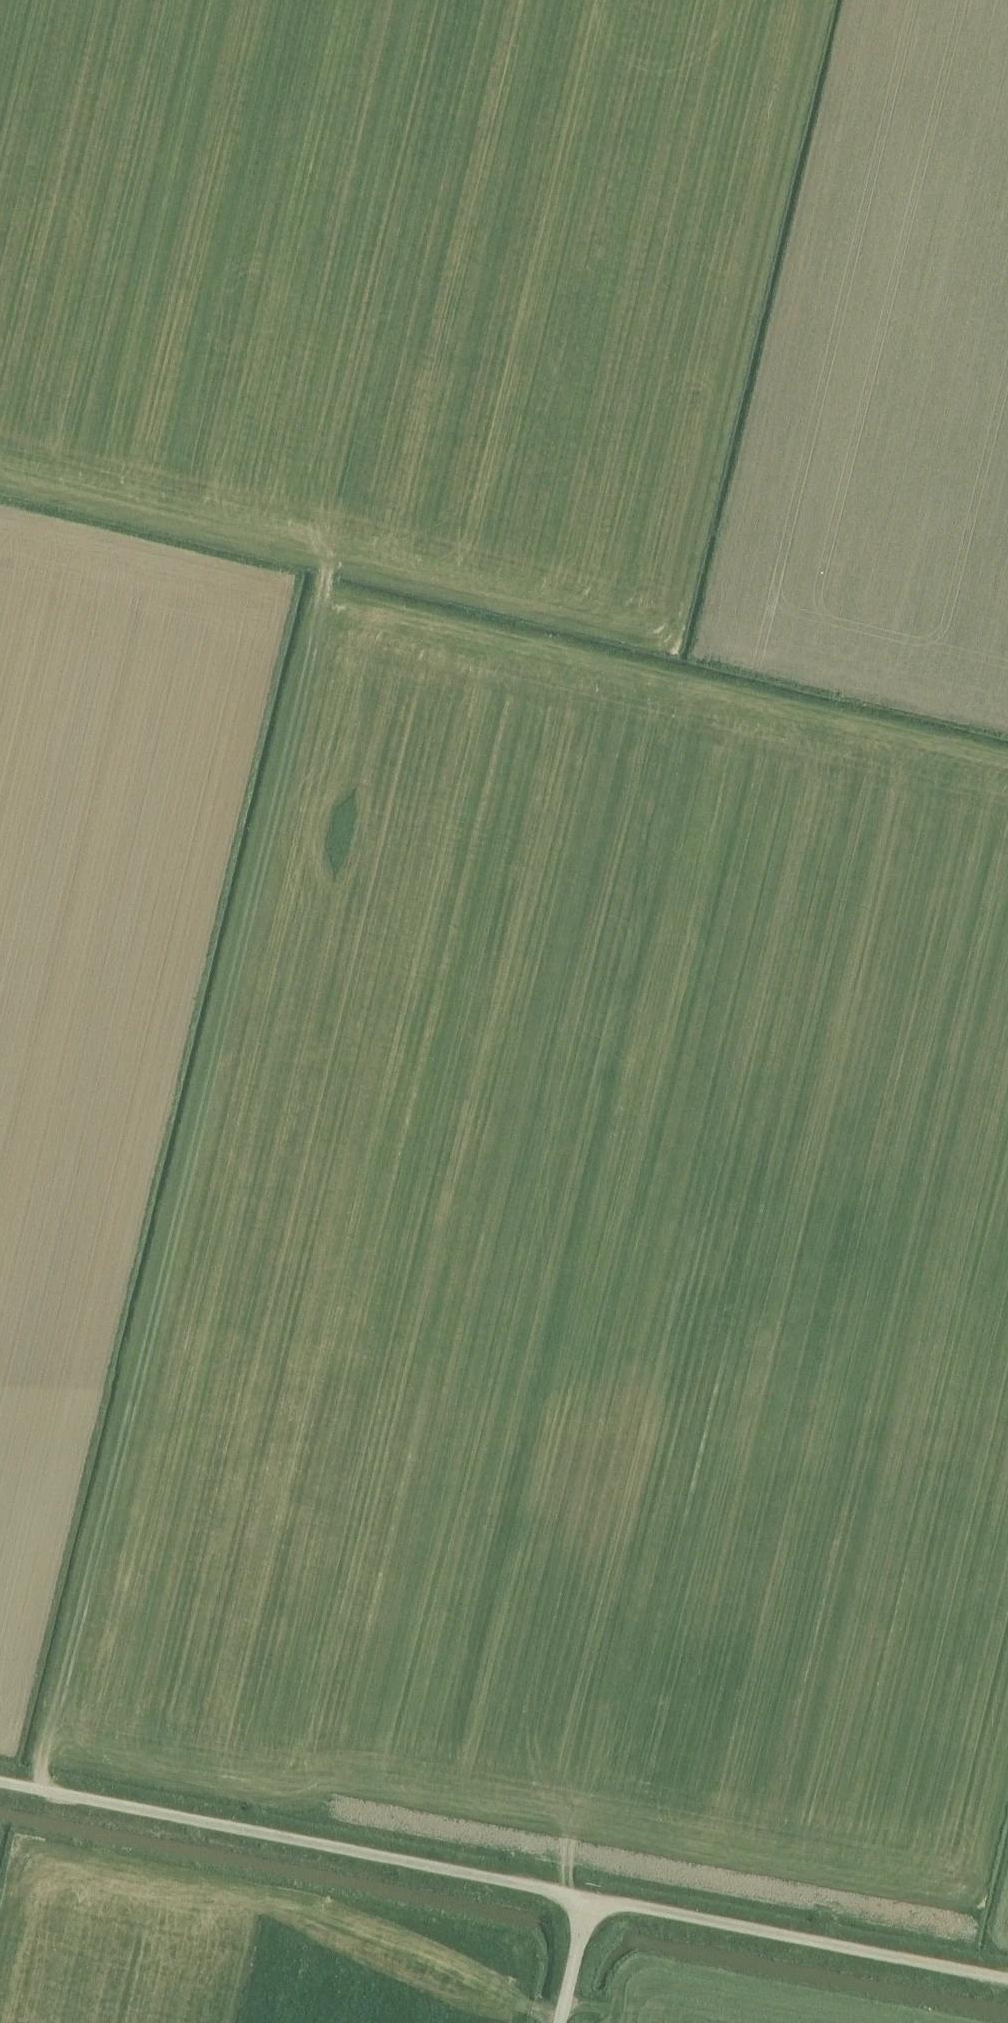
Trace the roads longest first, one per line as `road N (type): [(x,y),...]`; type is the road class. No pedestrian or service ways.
road 1 (unclassified): [(586,1904),(0,1788)]
road 2 (unclassified): [(1007,1987),(586,1904)]
road 3 (unclassified): [(562,2022),(586,1904)]

